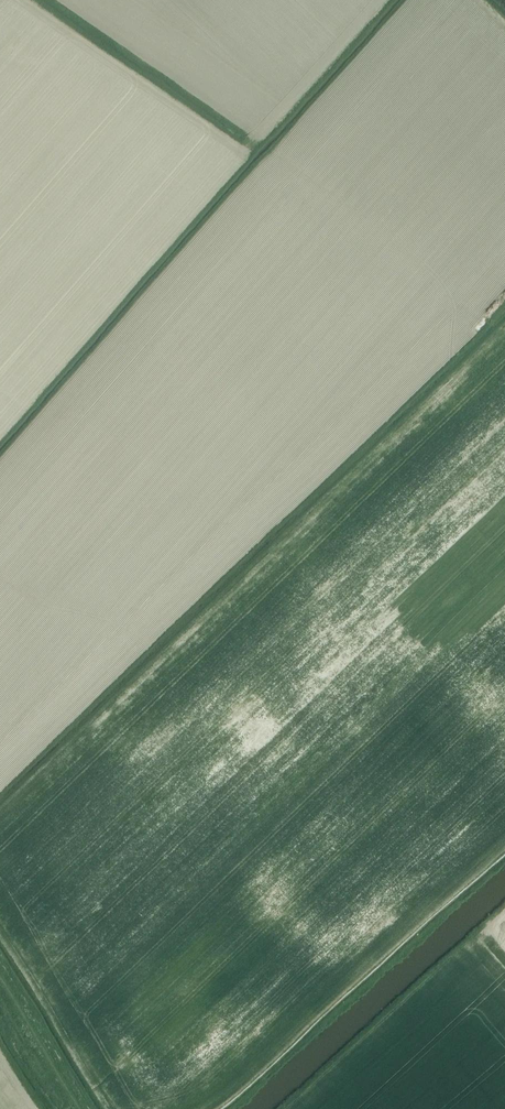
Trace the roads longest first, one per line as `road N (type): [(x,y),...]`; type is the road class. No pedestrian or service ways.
road 1 (track): [(0,986),(80,1108)]

